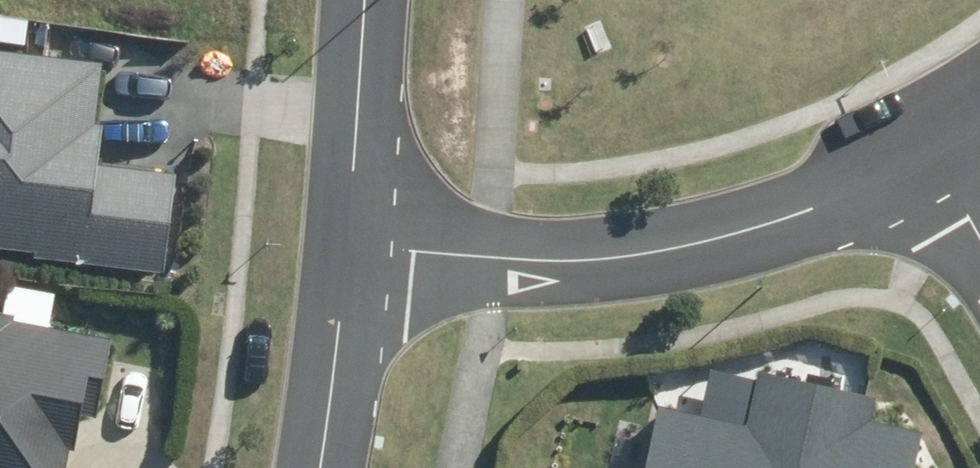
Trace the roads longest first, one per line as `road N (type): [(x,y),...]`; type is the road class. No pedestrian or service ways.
road 1 (tertiary): [(349,260),(597,261),(731,239),(935,165)]
road 2 (tertiary): [(349,260),(368,0)]
road 3 (tertiary): [(314,467),(349,260)]

